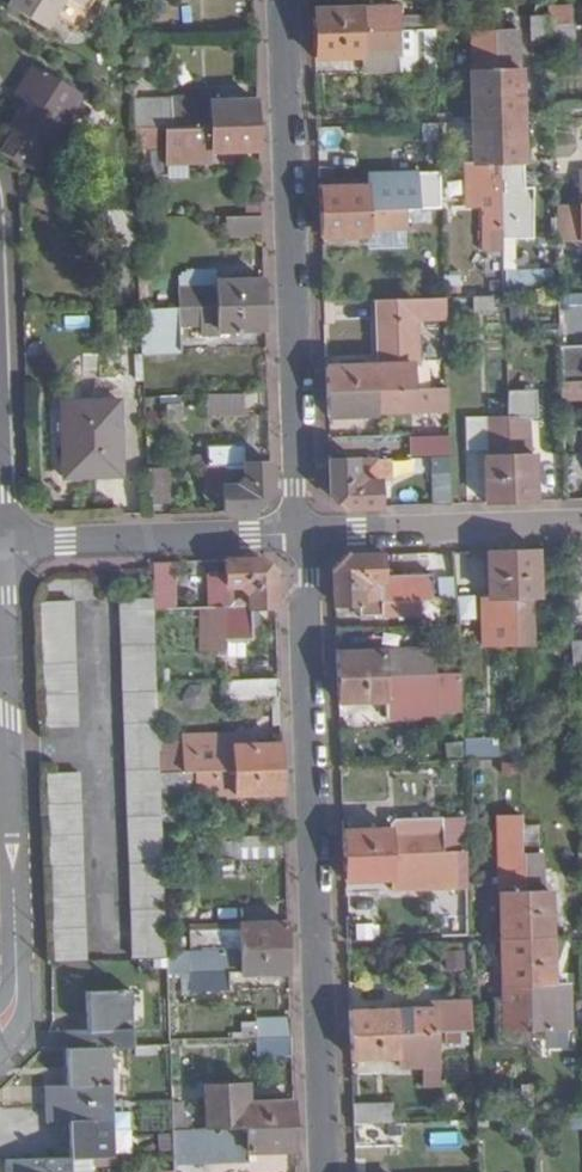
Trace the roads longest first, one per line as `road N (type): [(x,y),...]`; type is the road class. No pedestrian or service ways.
road 1 (residential): [(304,534),(327,1171)]
road 2 (residential): [(281,0),(295,488),(304,534)]
road 3 (residential): [(3,543),(16,957)]
road 4 (residential): [(3,543),(304,534)]
road 5 (residential): [(304,534),(581,524)]

